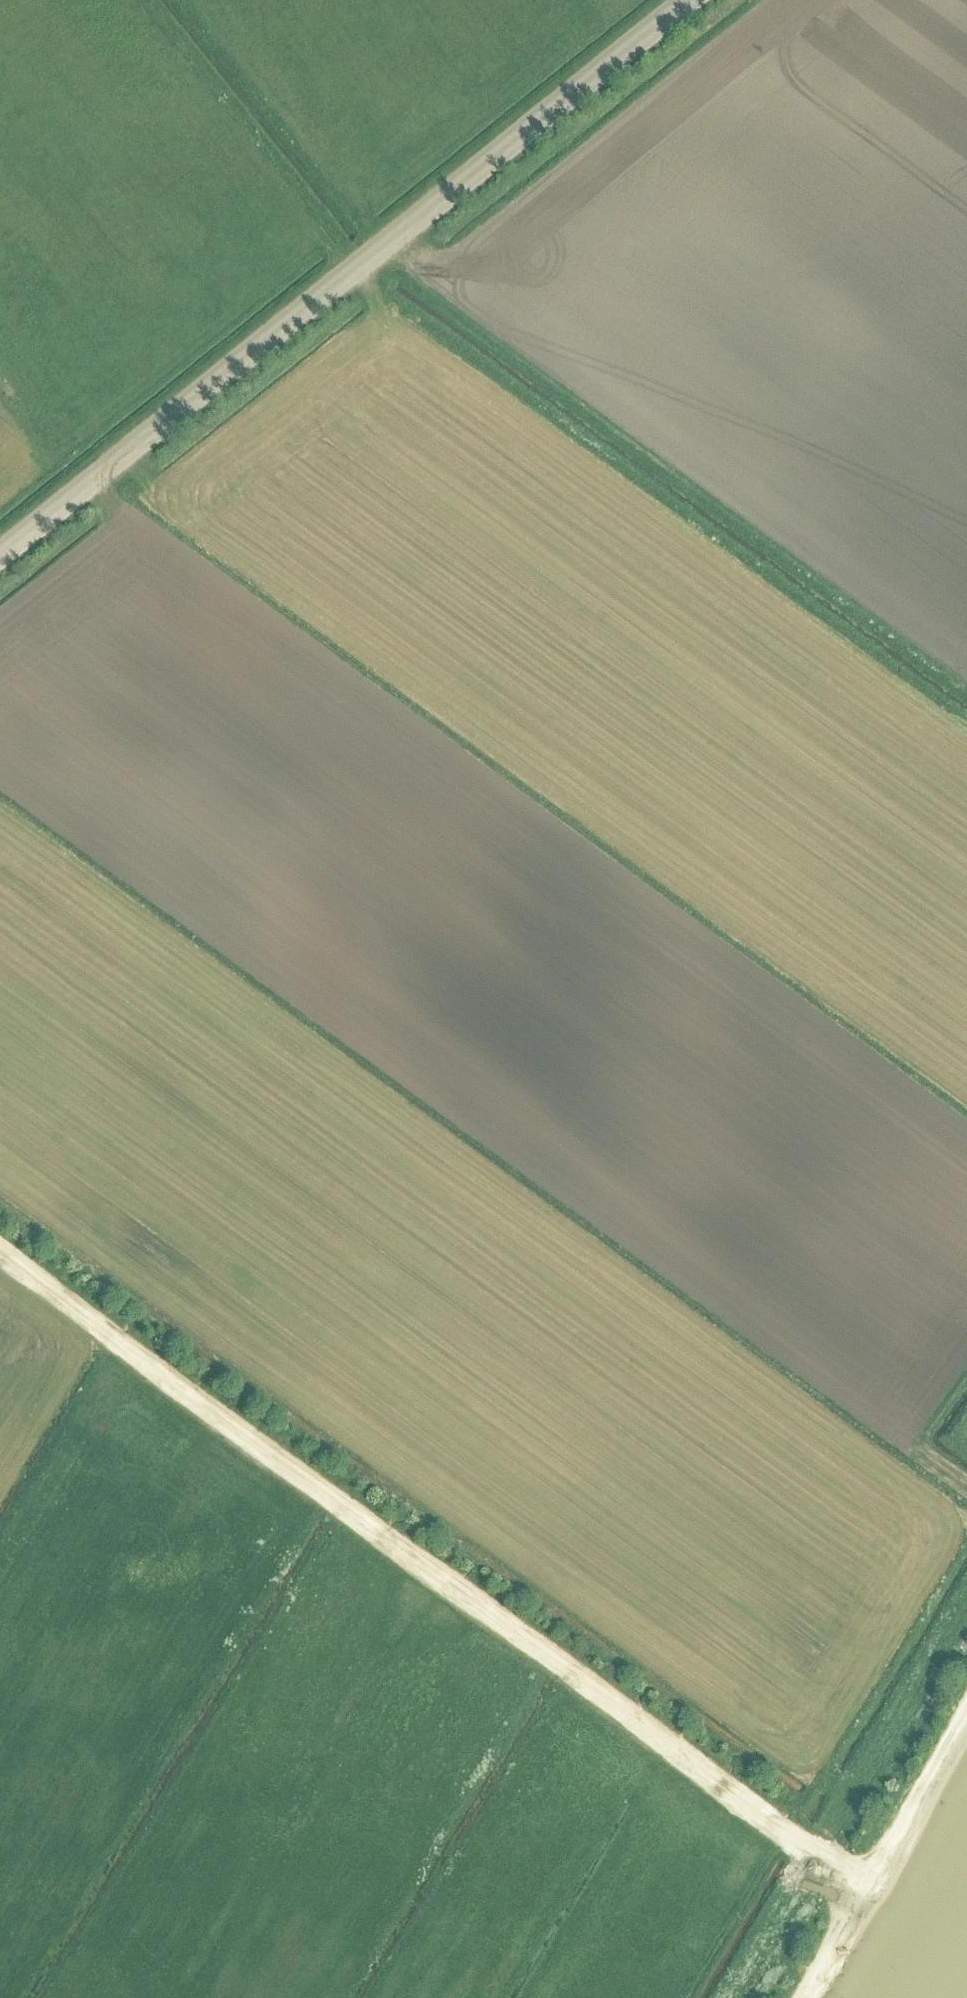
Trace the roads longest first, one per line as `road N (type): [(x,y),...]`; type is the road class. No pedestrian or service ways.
road 1 (track): [(845,1942),(853,1905),(839,1875),(0,1260)]
road 2 (unclassified): [(0,554),(686,0)]

